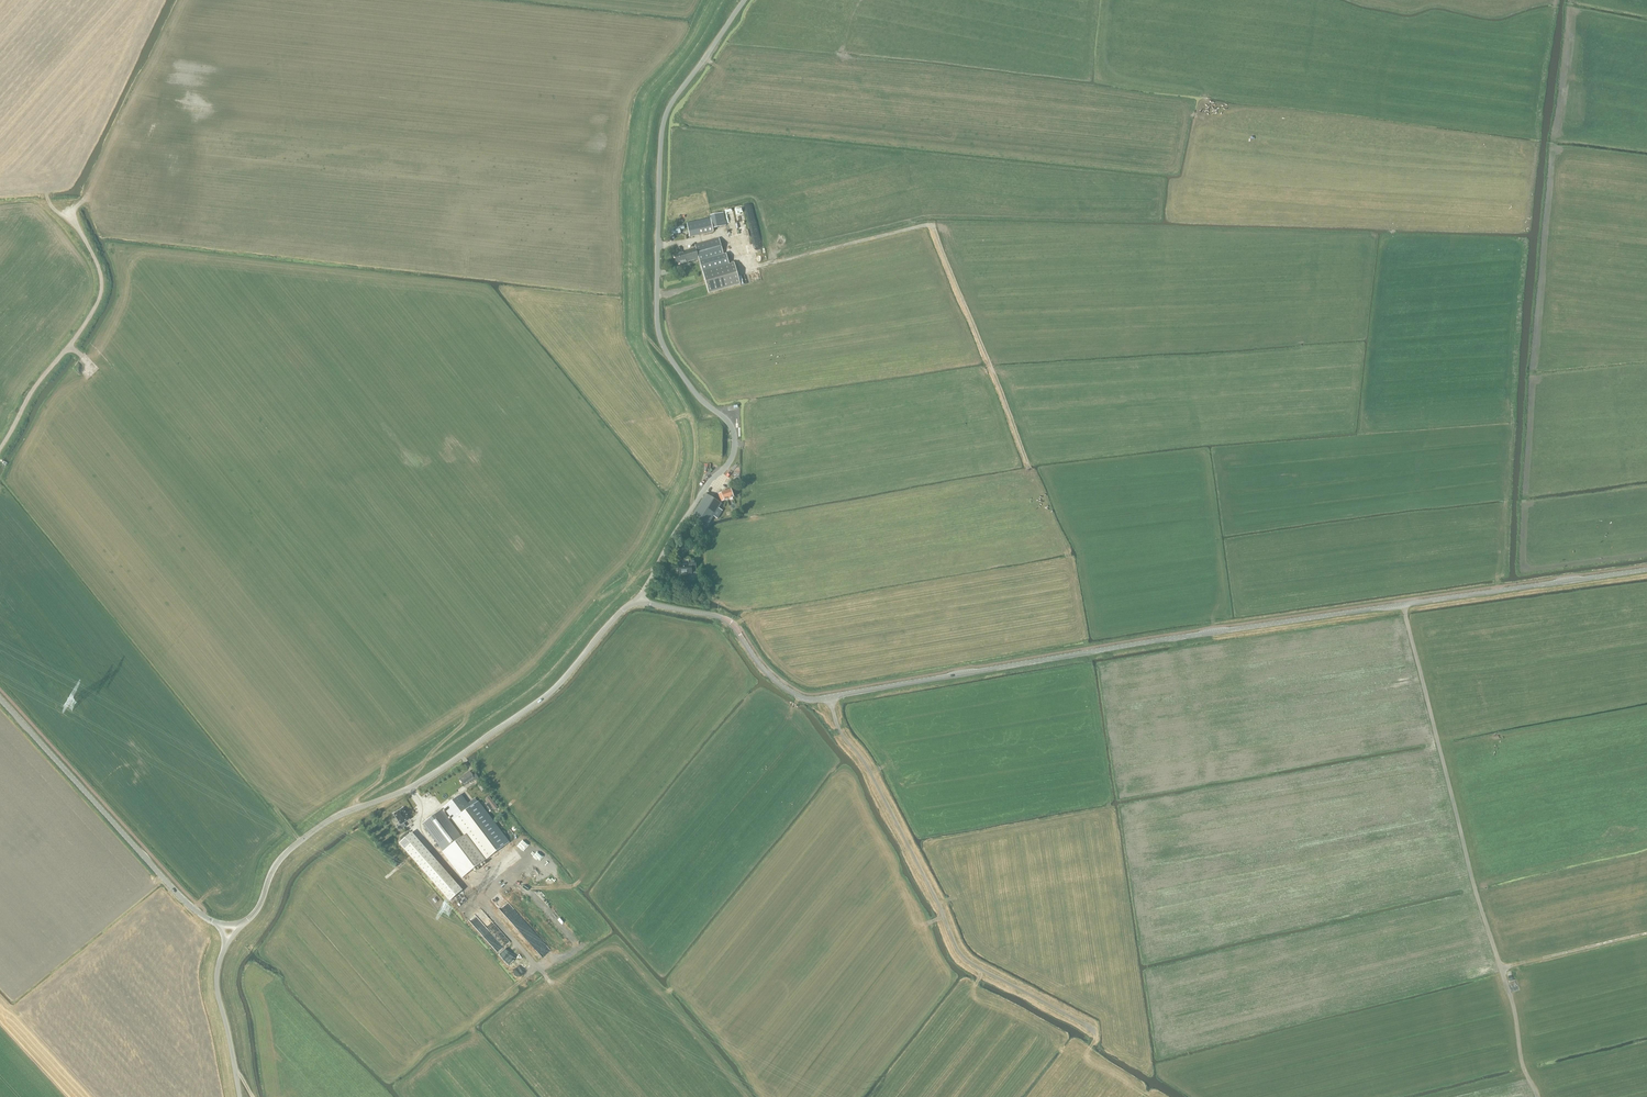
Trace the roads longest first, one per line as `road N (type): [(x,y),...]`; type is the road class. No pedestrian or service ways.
road 1 (unclassified): [(829,698),(1646,569)]
road 2 (unclassified): [(636,603),(678,529),(733,457),(734,431),(668,355),(657,322),(665,114),(744,0)]
road 3 (unclassified): [(246,922),(275,866),(297,843),(455,761),(545,696),(620,611),(636,603)]
road 4 (track): [(1538,1096),(1523,1070),(1511,996),(1403,604)]
road 5 (track): [(755,523),(755,446),(768,437),(991,369)]
road 6 (unclassified): [(215,923),(182,900),(0,700)]
road 7 (track): [(931,224),(746,268),(722,235),(659,246)]
road 8 (track): [(1514,326),(1498,590)]
road 9 (unclassified): [(829,698),(791,693),(723,618),(636,603)]
road 10 (track): [(1030,470),(1068,555),(1092,685)]
road 11 (track): [(47,199),(74,223),(97,267),(96,305),(69,346),(93,368)]
road 12 (track): [(991,369),(931,224)]
road 13 (unclassified): [(240,1096),(217,983),(224,948)]
road 14 (track): [(1502,969),(1646,933)]
road 15 (track): [(69,346),(32,391),(0,449)]

